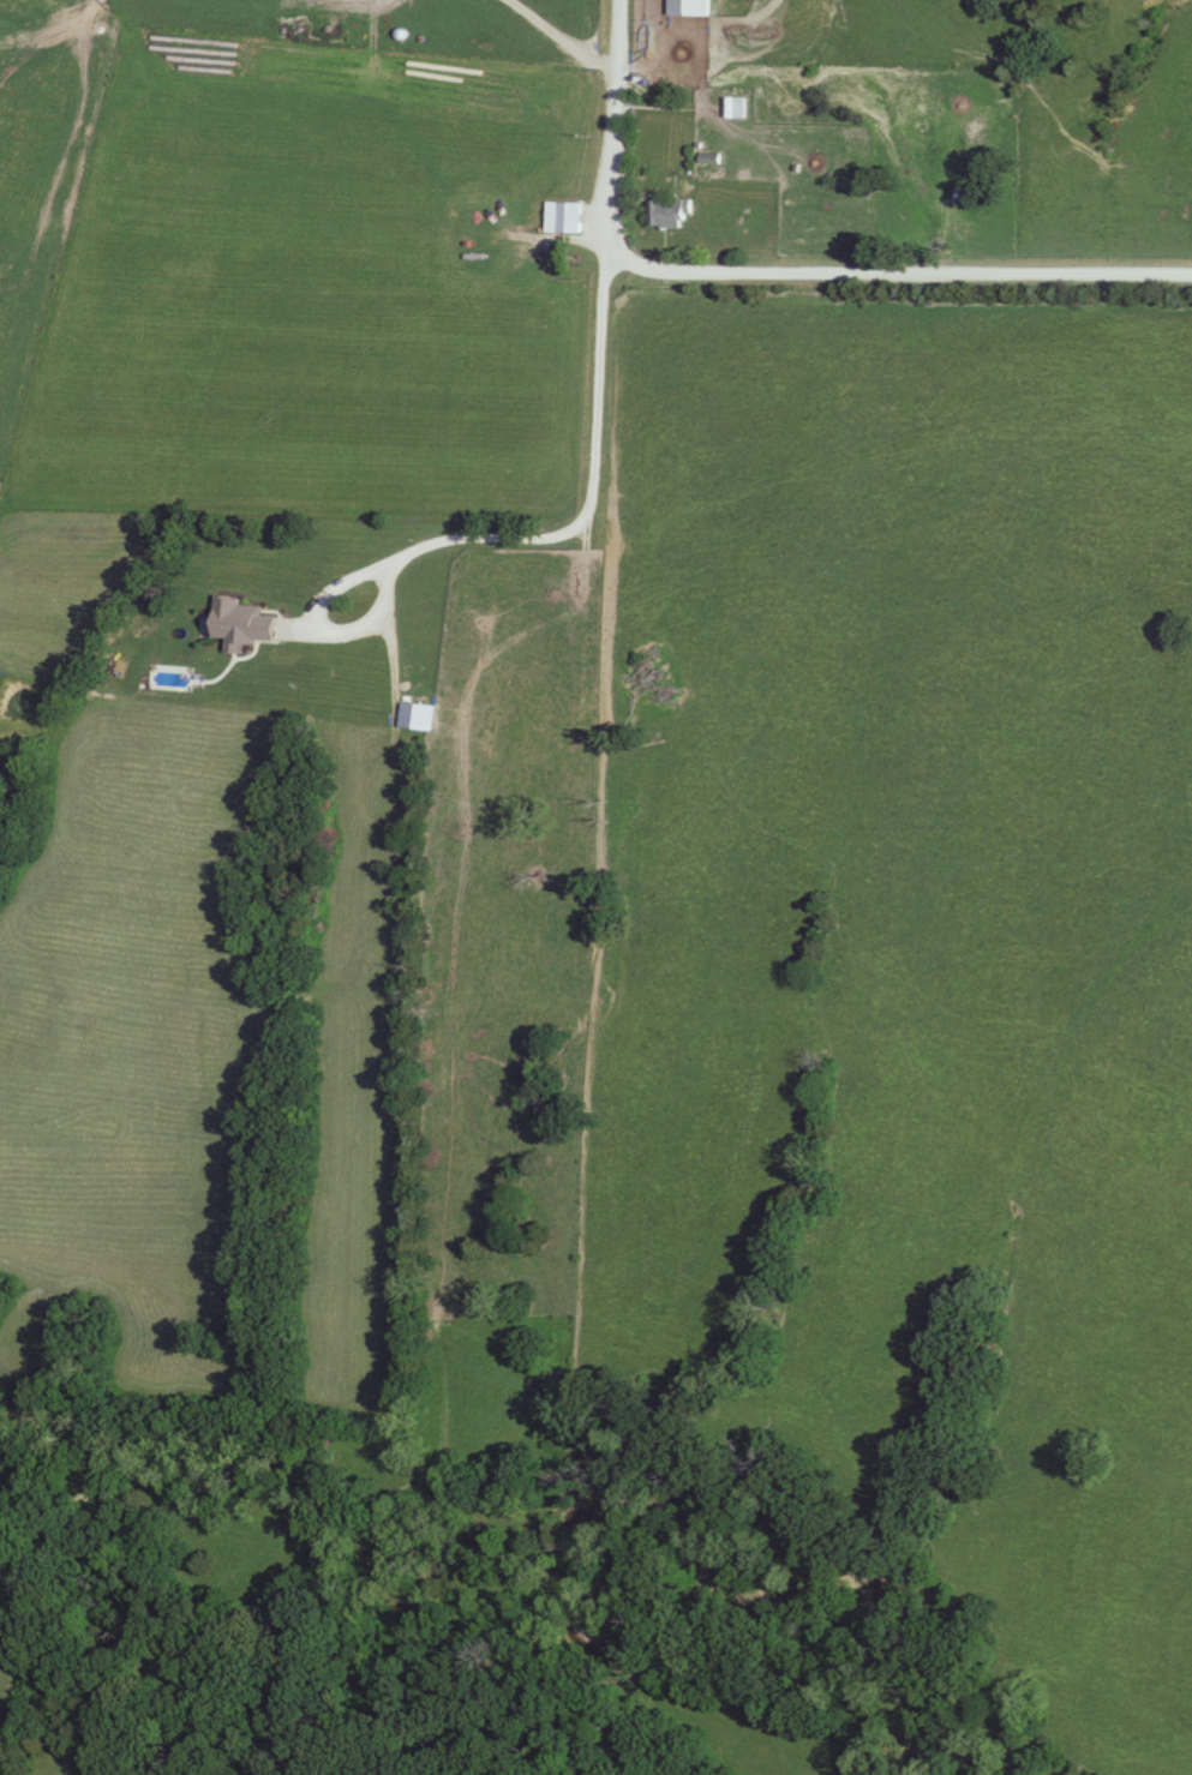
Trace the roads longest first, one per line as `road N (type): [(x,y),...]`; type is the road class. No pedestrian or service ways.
road 1 (residential): [(1191,275),(708,271),(641,263),(612,244),(606,215),(620,0)]

